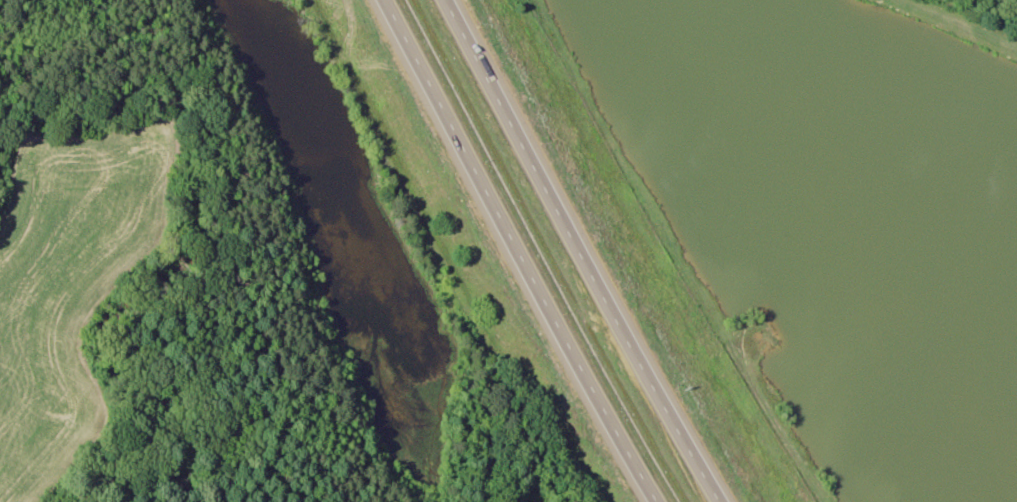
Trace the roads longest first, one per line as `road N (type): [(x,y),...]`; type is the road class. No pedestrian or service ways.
road 1 (motorway): [(383,0),(601,424),(652,501)]
road 2 (motorway): [(714,501),(450,0)]

